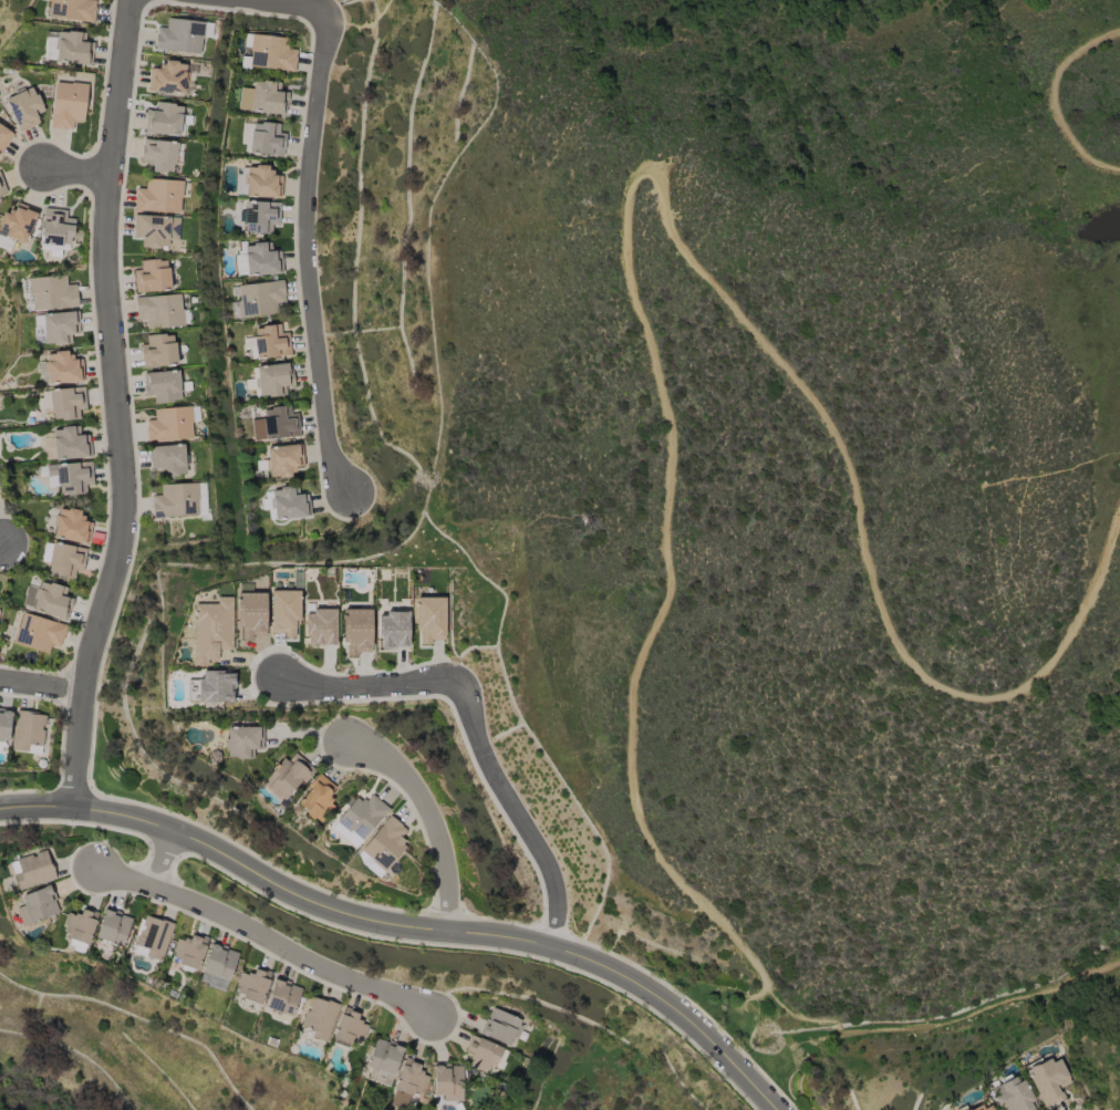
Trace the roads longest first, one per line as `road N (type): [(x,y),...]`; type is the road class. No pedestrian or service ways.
road 1 (track): [(1119,962),(945,1013),(841,1030),(795,1015),(674,879),(633,807),(635,681),(666,599),(668,444),(624,251),(631,181),(646,172),(658,180),(668,227),(843,444),(893,643),(945,689),(996,699),(1055,657),(1096,590),(1119,517)]
road 2 (residential): [(0,811),(133,821),(348,915),(569,955),(685,1019),(776,1109)]
road 3 (residential): [(69,812),(89,658),(123,519),(103,253),(129,0)]
road 4 (residential): [(238,0),(323,11),(304,269),(326,448),(344,495)]
road 5 (residential): [(98,873),(210,913),(431,1018)]
road 6 (residential): [(546,947),(559,900),(550,863),(485,750),(466,692),(453,683)]
road 7 (residential): [(443,933),(443,860),(423,808),(386,764),(348,745)]
road 8 (track): [(1119,168),(1093,165),(1078,149),(1051,91),(1057,70),(1082,45),(1119,33)]
road 9 (residential): [(453,683),(319,687),(273,676)]

